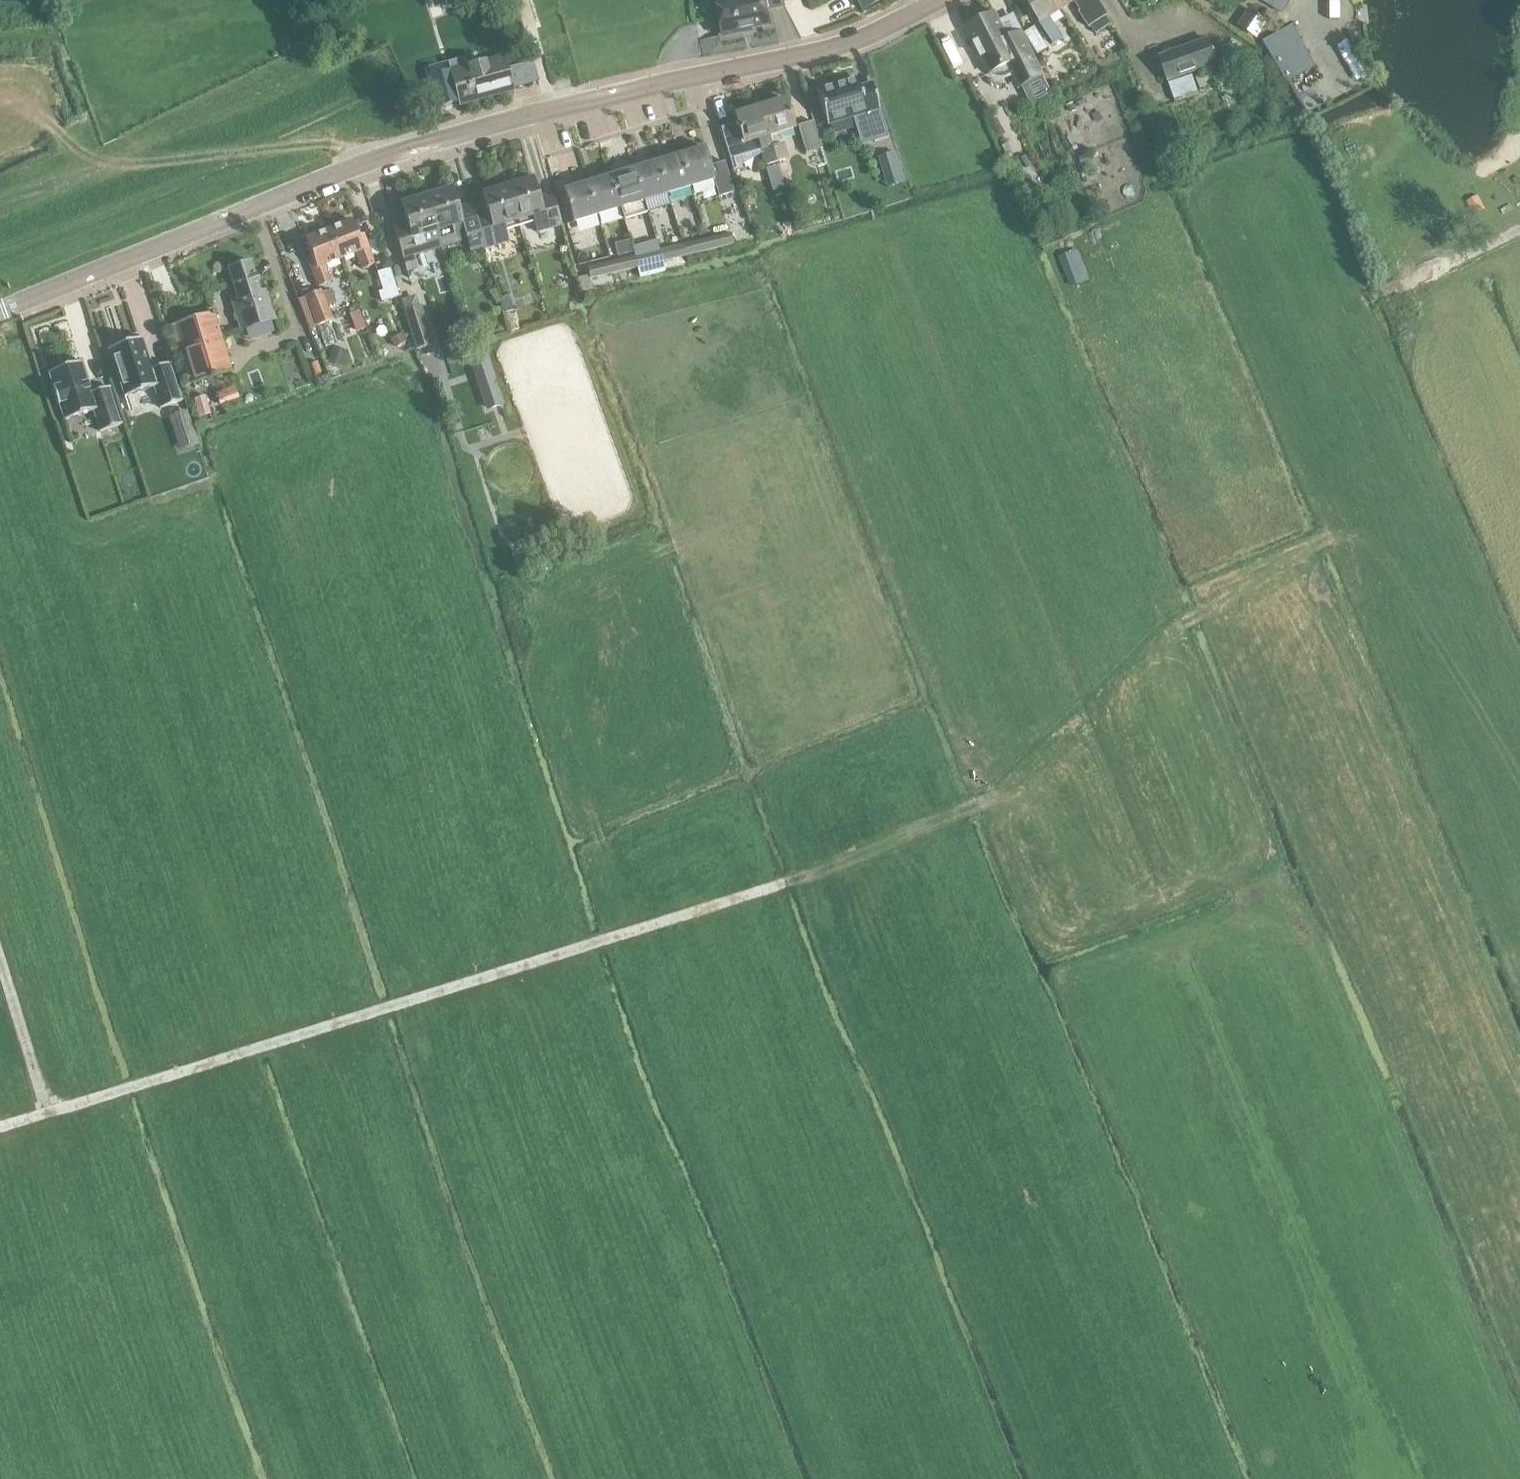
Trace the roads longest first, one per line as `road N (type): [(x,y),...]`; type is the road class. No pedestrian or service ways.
road 1 (tertiary): [(0,308),(378,153),(824,49),(938,0)]
road 2 (track): [(0,1125),(777,885)]
road 3 (track): [(121,162),(70,21)]
road 4 (track): [(102,160),(229,153)]
road 5 (track): [(0,96),(40,109),(58,132),(102,160)]

